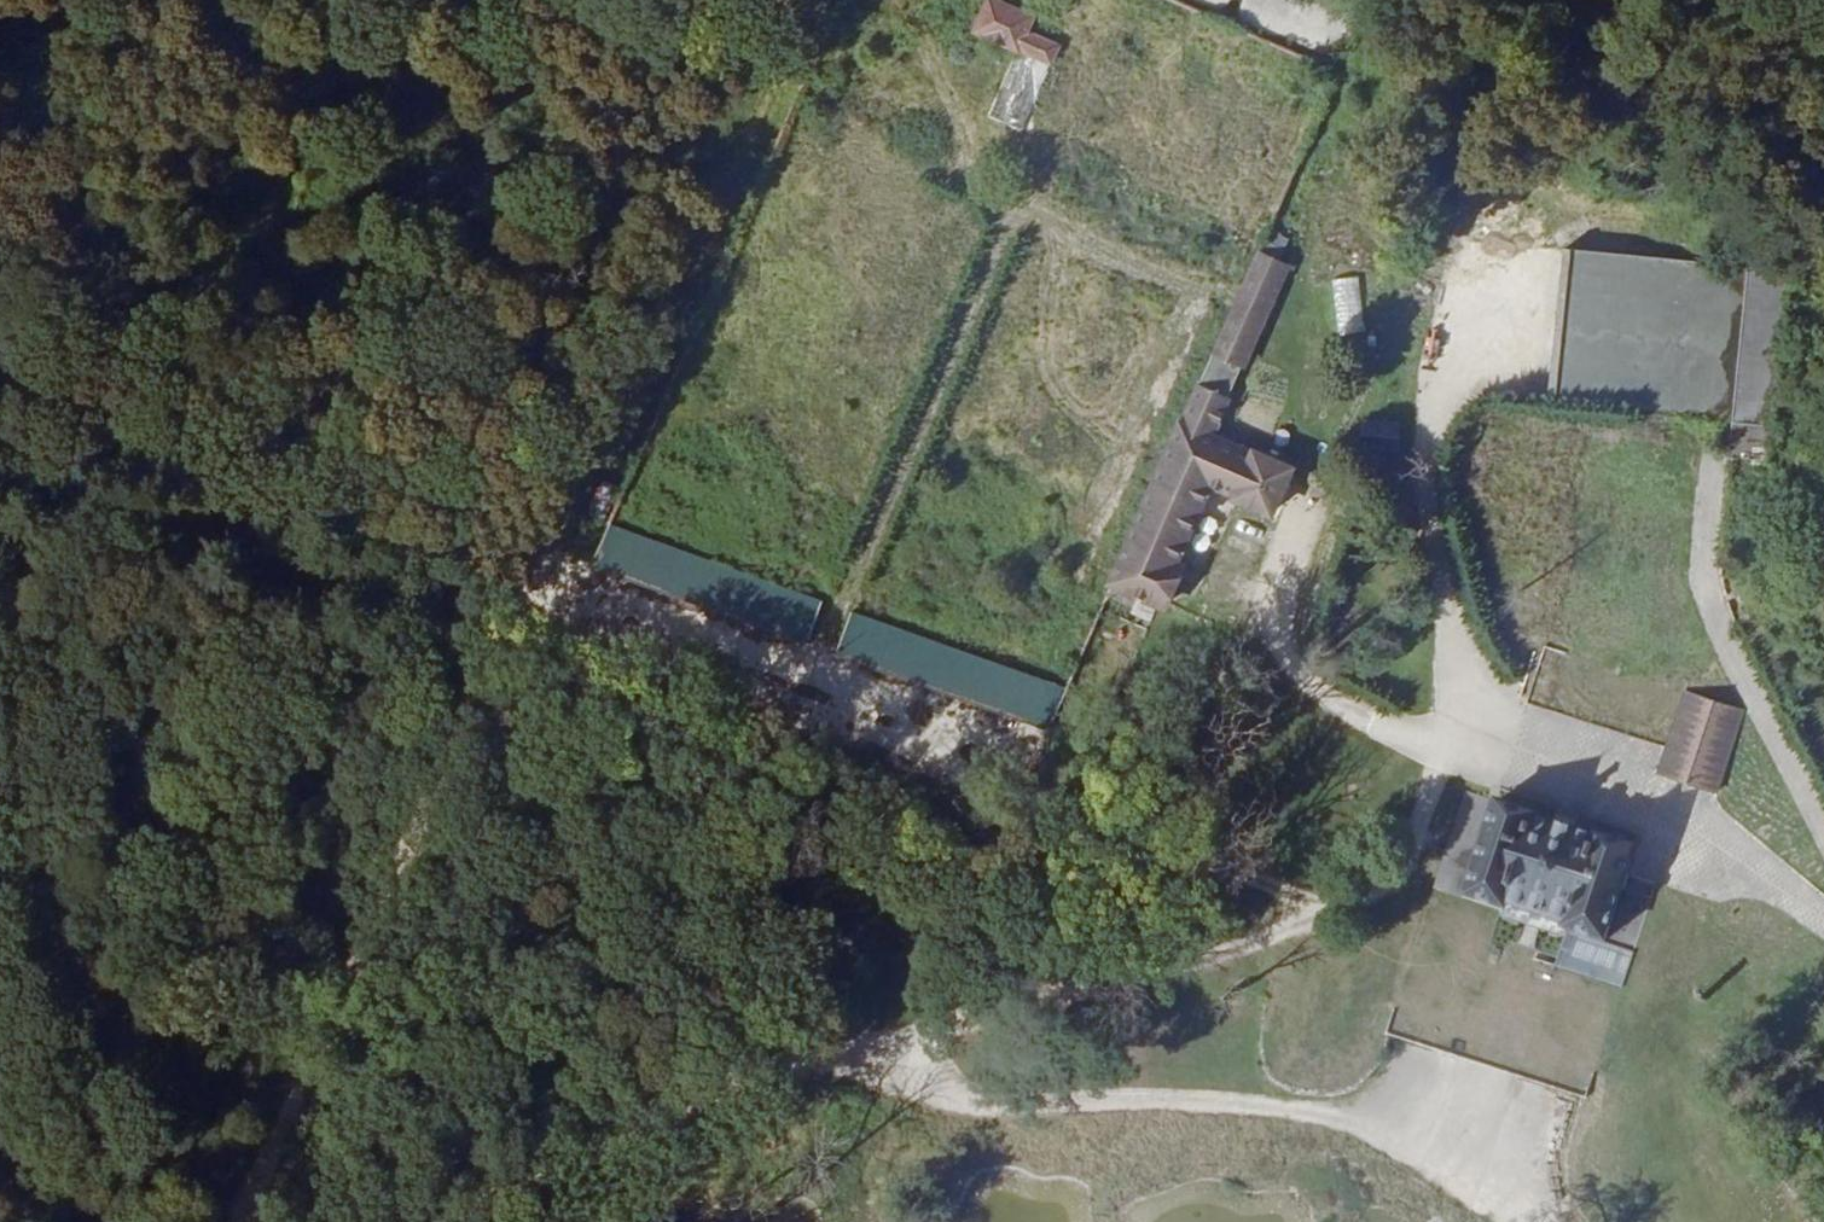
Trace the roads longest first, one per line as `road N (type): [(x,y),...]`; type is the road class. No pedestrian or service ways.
road 1 (track): [(1687,807),(1623,972),(1578,980),(1410,932),(1384,955),(1346,956),(272,507)]
road 2 (track): [(1346,956),(1103,965),(546,1114),(390,1221)]
road 3 (track): [(761,152),(272,507),(0,691)]
road 4 (track): [(1199,582),(1580,744),(1687,807),(1823,909)]
road 5 (track): [(1410,932),(1449,685)]

